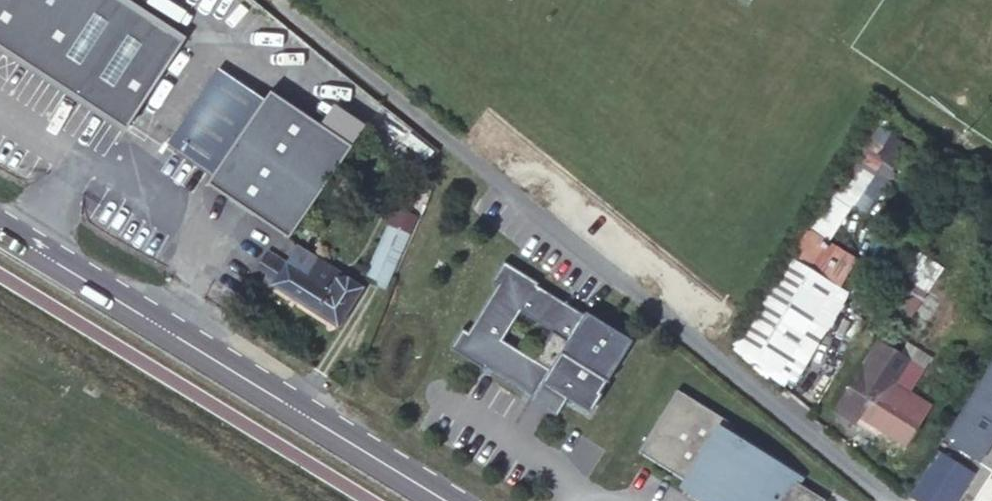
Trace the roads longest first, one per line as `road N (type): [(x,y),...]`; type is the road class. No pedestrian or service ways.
road 1 (primary): [(0,228),(452,500)]
road 2 (residential): [(485,174),(897,500)]
road 3 (track): [(485,174),(272,0)]

